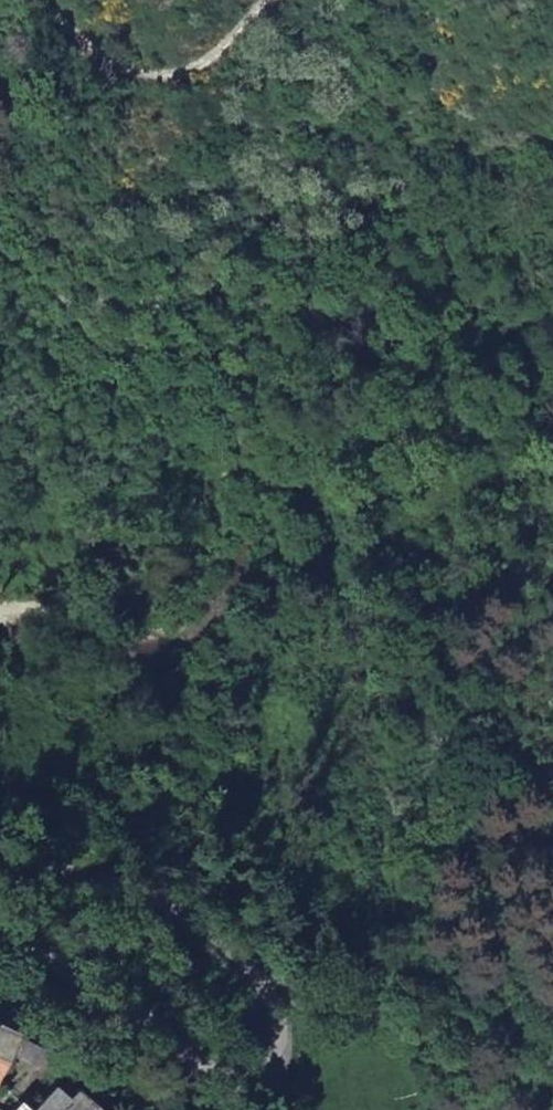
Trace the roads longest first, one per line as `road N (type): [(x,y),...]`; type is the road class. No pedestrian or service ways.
road 1 (unclassified): [(0,857),(141,890),(203,927),(257,971),(279,1001),(285,1062),(277,1083),(262,1092),(219,1078),(137,998),(79,961),(0,951)]
road 2 (track): [(39,0),(85,46),(131,72),(176,70),(262,0)]

